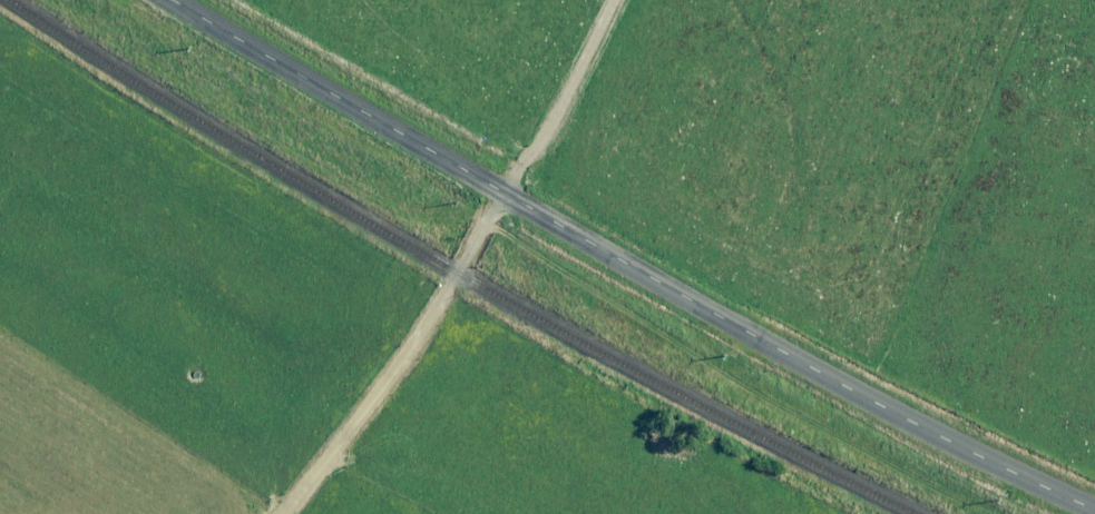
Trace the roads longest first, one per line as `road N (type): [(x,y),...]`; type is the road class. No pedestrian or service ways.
road 1 (unclassified): [(171,0),(723,320),(1094,510)]
road 2 (track): [(622,0),(462,275),(377,408),(294,513)]

